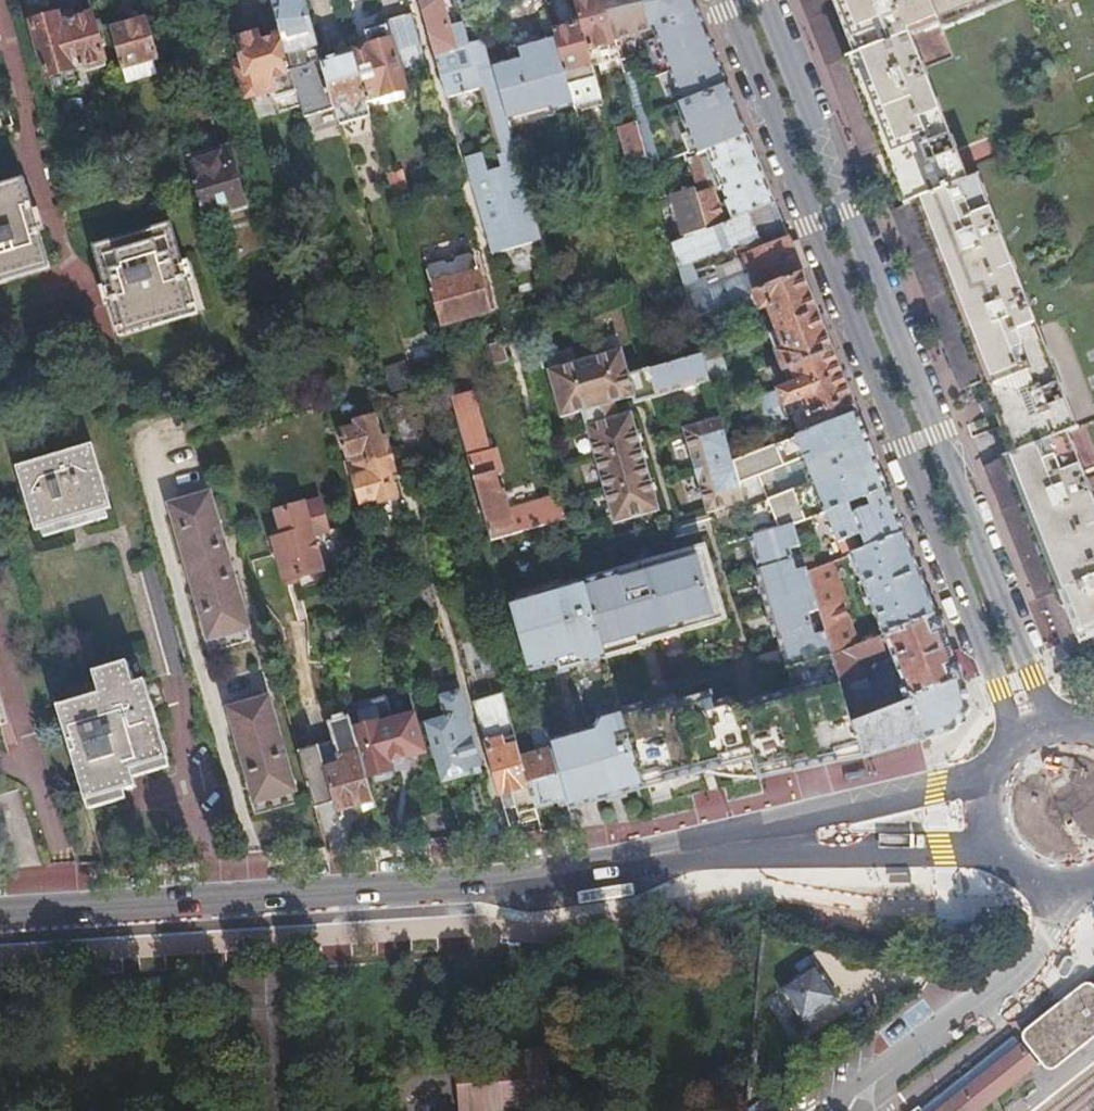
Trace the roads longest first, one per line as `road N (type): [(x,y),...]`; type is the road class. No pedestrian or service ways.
road 1 (primary): [(797,841),(488,882),(0,914)]
road 2 (tertiary): [(726,0),(1013,740)]
road 3 (tertiary): [(1055,722),(772,0)]
road 4 (residential): [(1052,935),(1036,963),(879,1079)]
road 5 (primary): [(988,776),(797,841)]
road 6 (primary): [(797,841),(994,845)]

